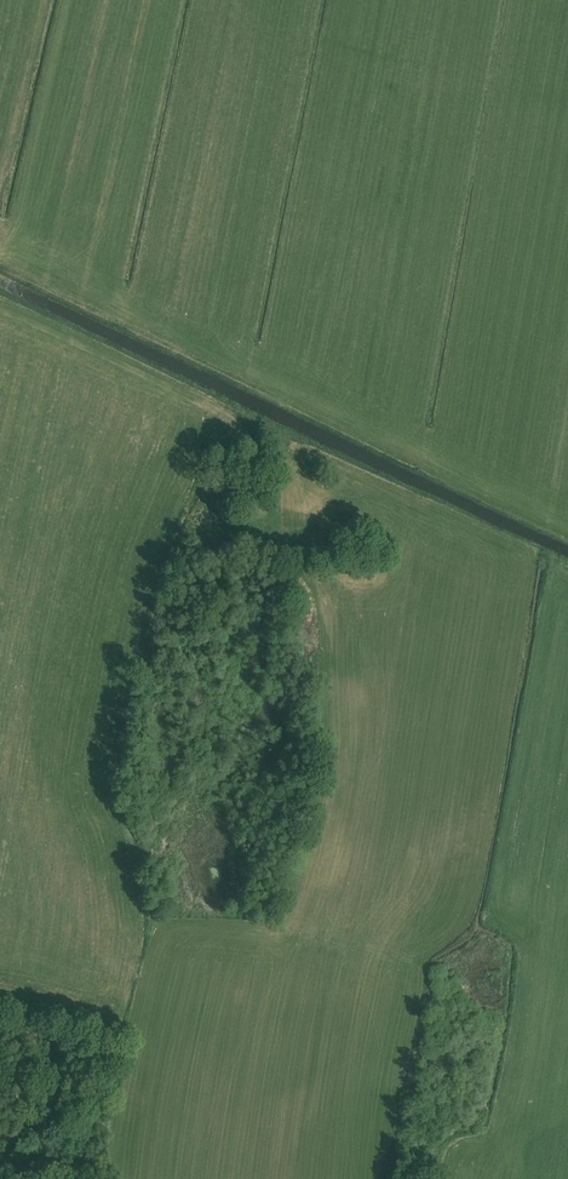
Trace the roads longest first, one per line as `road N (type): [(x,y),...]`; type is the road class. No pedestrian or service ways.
road 1 (track): [(0,204),(46,0)]

